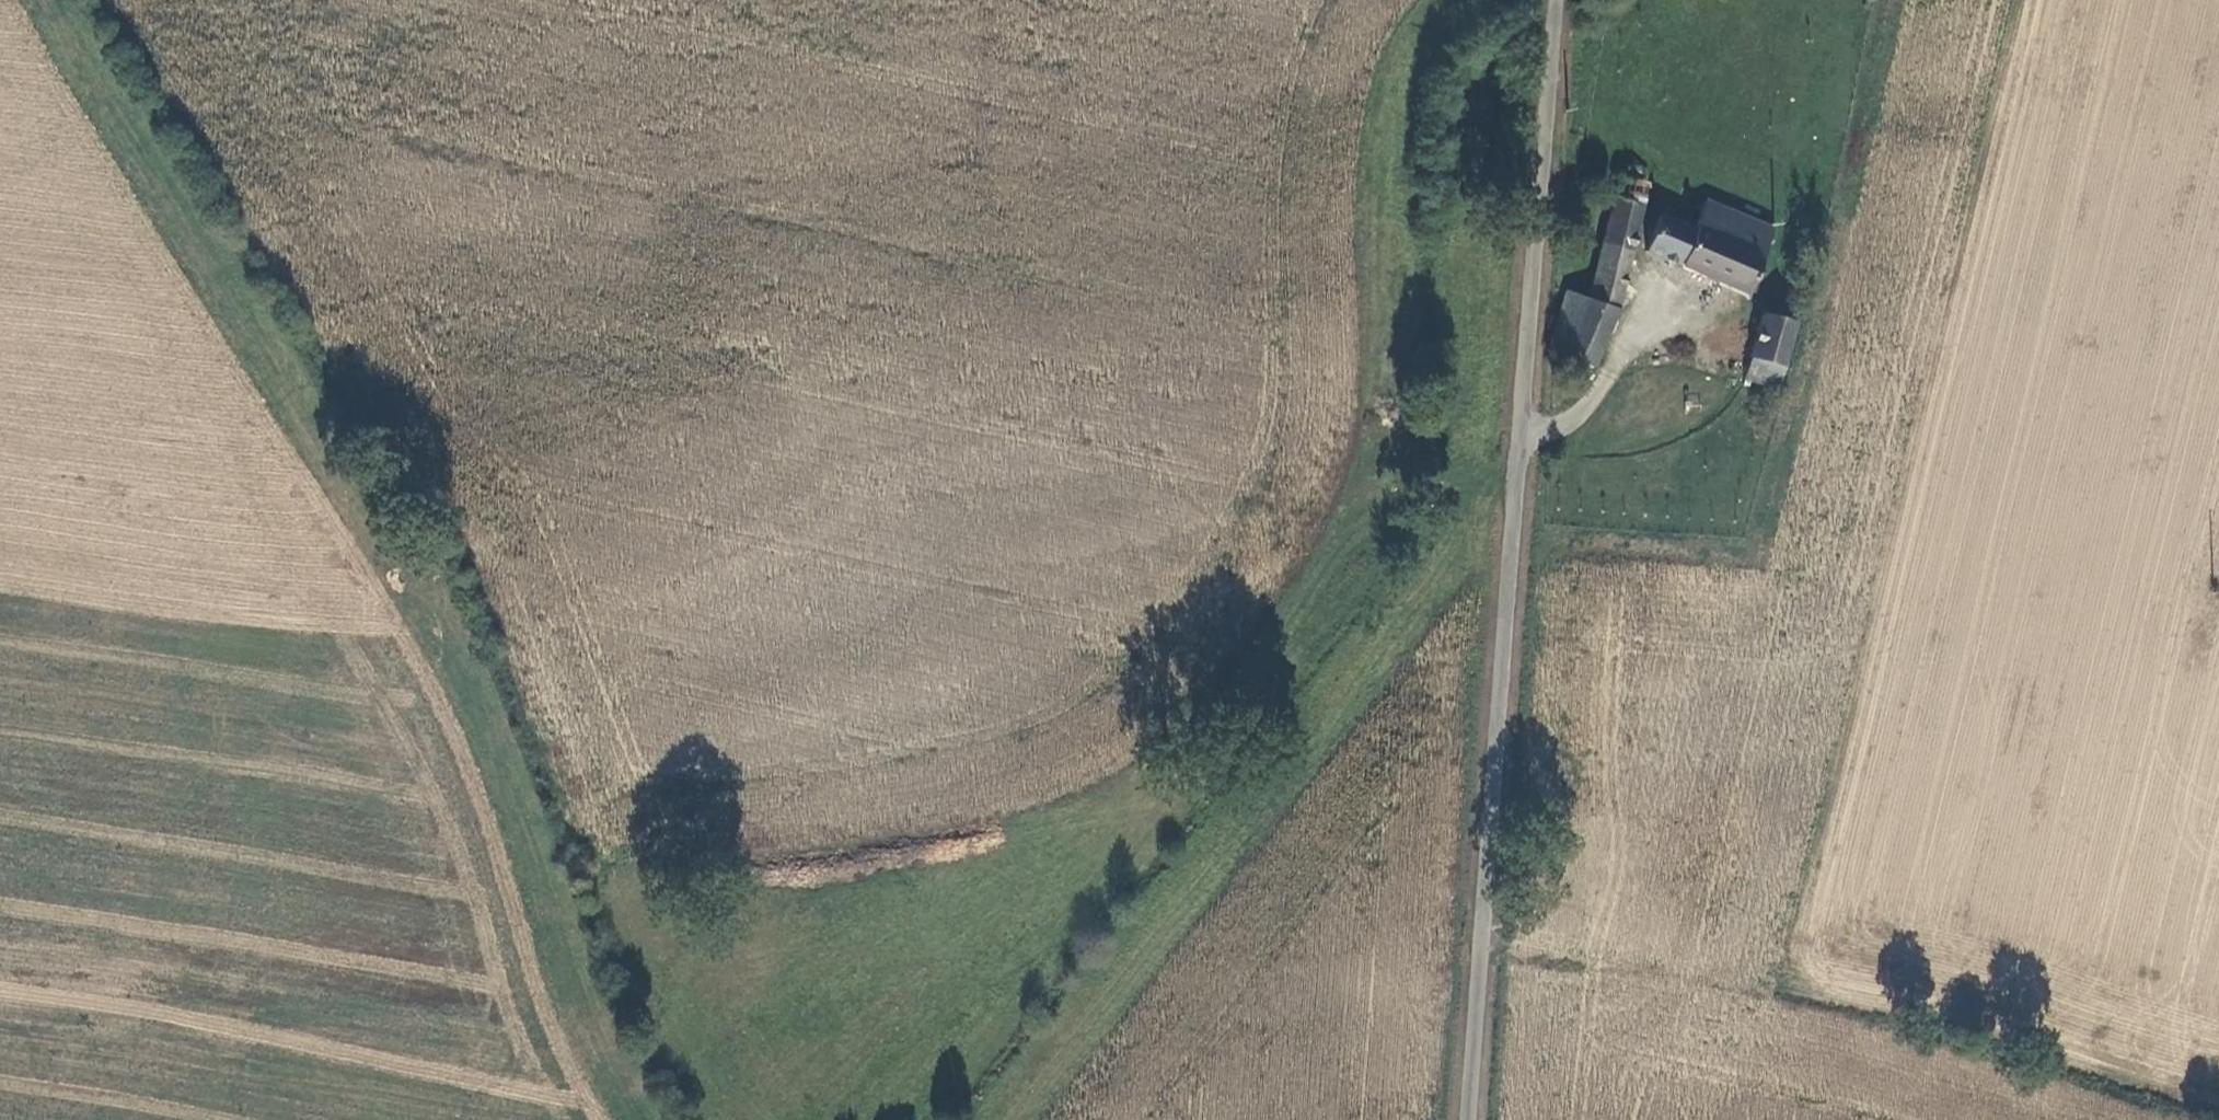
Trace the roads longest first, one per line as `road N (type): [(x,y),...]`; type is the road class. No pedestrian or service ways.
road 1 (unclassified): [(1471,1119),(1555,0)]

